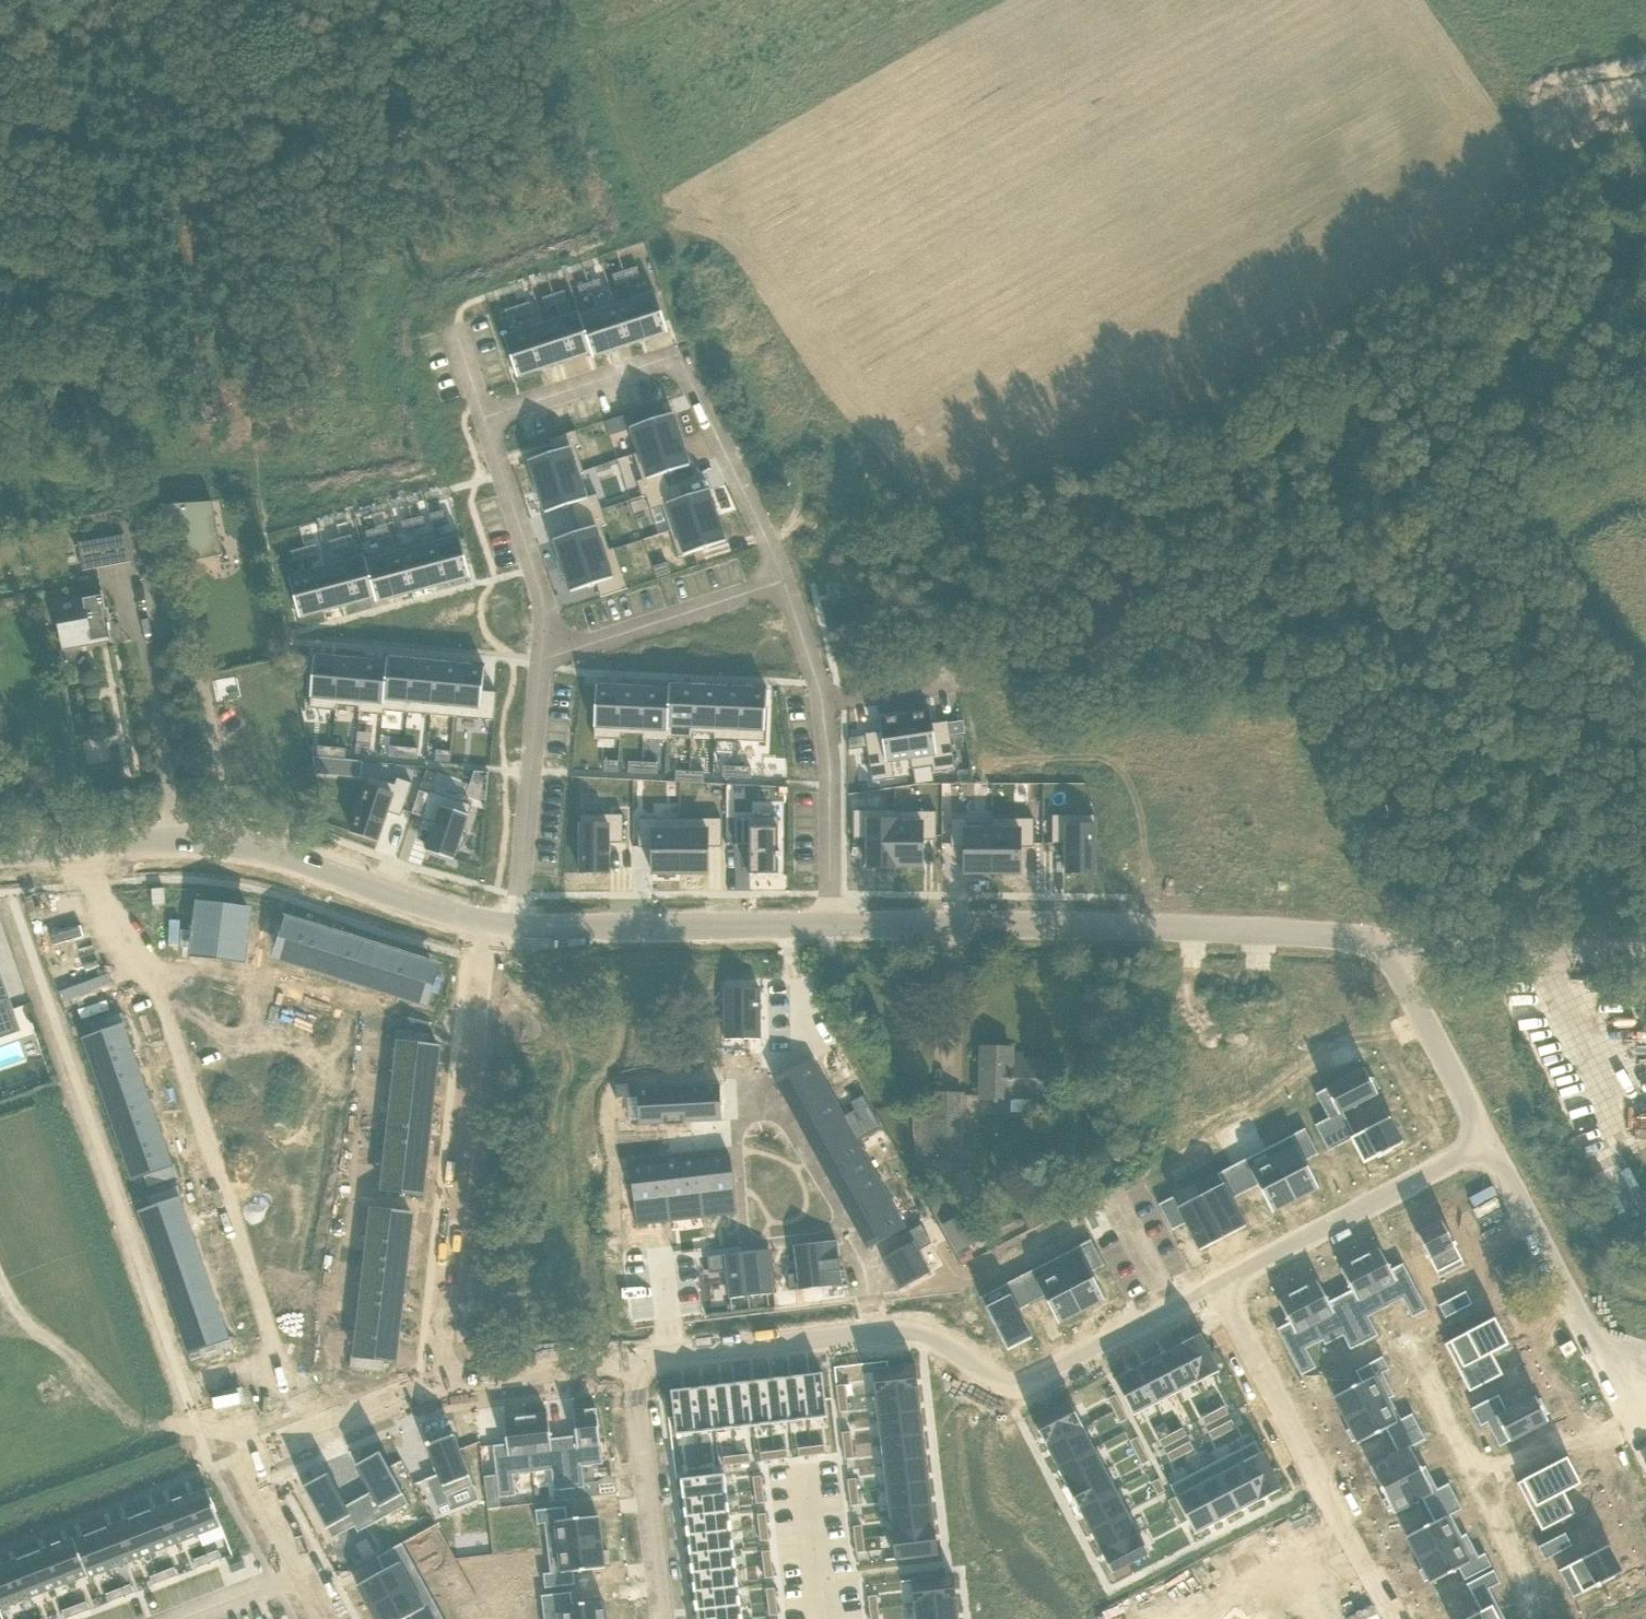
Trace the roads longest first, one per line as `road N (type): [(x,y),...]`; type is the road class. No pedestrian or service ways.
road 1 (residential): [(757,0),(777,263),(743,361),(795,475),(819,483),(865,479),(996,373),(1138,304),(1222,275),(1341,208)]
road 2 (residential): [(548,640),(484,420),(680,361),(785,586)]
road 3 (residential): [(674,1357),(889,1328),(926,1336),(1015,1388),(1217,1286)]
road 4 (unclassified): [(824,931),(1396,946)]
road 5 (unclassified): [(0,854),(153,837),(214,841),(267,849),(481,918)]
road 6 (residential): [(481,918),(435,1386)]
road 7 (residential): [(1401,1618),(1217,1286)]
road 8 (residential): [(1645,1453),(1486,1147)]
road 9 (residential): [(1217,1286),(1486,1147)]
road 10 (residential): [(518,926),(548,640)]
road 11 (unclassified): [(518,926),(790,931)]
road 12 (residential): [(664,1618),(634,1362)]
road 13 (unclassified): [(1396,946),(1645,953)]
road 14 (residential): [(1410,146),(1645,73)]
road 15 (residential): [(548,640),(583,642),(785,586)]
road 16 (residential): [(821,695),(824,931)]
road 17 (residential): [(1486,1147),(1403,997),(1396,946)]
road 18 (residential): [(1410,146),(1255,0)]
road 19 (residential): [(245,1462),(435,1386)]
road 20 (residential): [(435,1386),(634,1362)]
road 21 (residential): [(245,1462),(329,1618)]
road 22 (residential): [(821,695),(971,683)]
road 23 (track): [(79,844),(135,958)]
road 24 (residential): [(790,931),(802,1049)]

